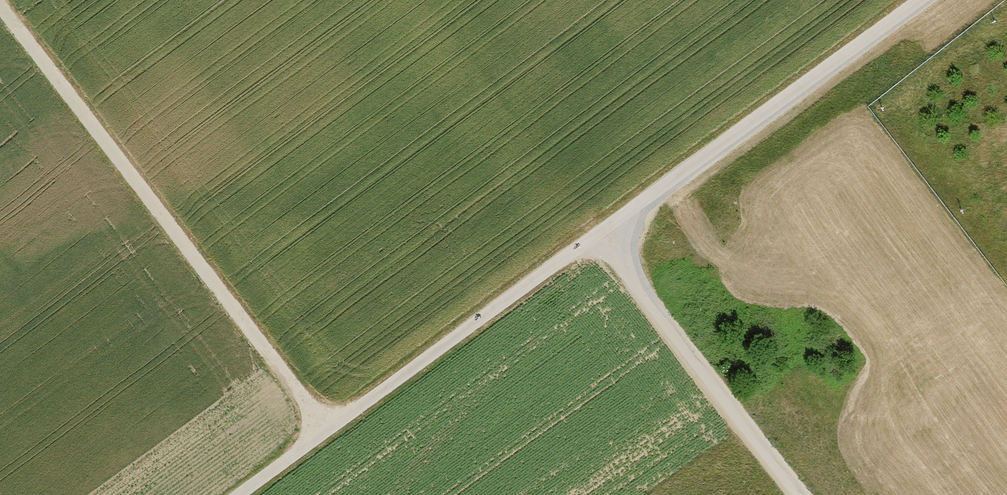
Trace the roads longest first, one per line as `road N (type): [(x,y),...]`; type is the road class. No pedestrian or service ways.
road 1 (track): [(0,4),(328,429)]
road 2 (track): [(237,494),(600,236)]
road 3 (track): [(600,236),(929,0)]
road 4 (track): [(802,494),(600,236)]

